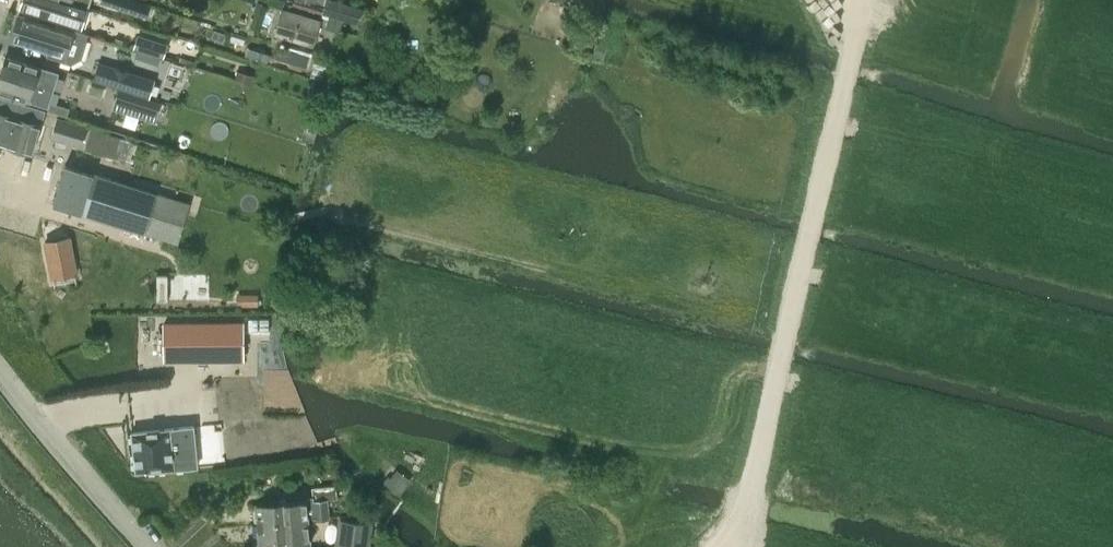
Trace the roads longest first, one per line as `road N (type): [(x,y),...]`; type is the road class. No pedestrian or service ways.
road 1 (residential): [(841,0),(862,39),(731,546)]
road 2 (unclassified): [(152,546),(0,368)]

